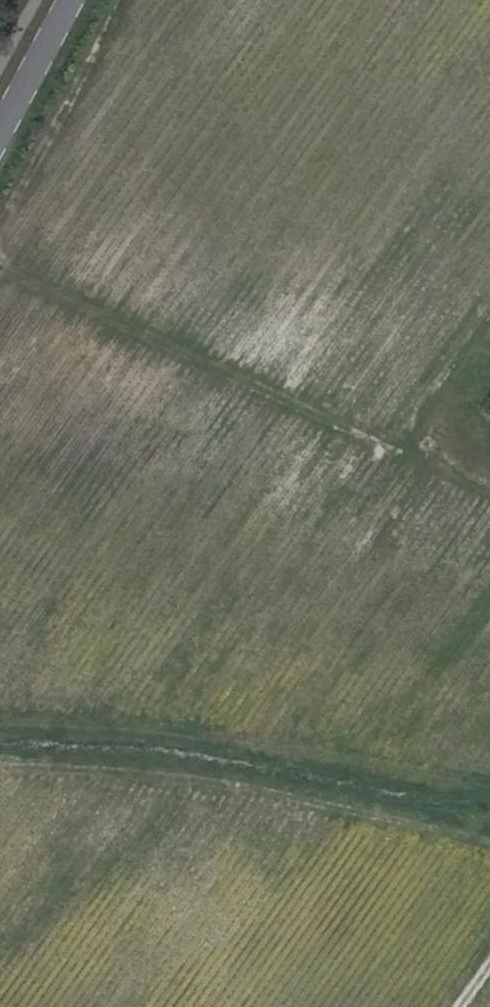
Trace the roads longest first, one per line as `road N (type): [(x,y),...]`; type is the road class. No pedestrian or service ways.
road 1 (tertiary): [(72,0),(0,141)]

